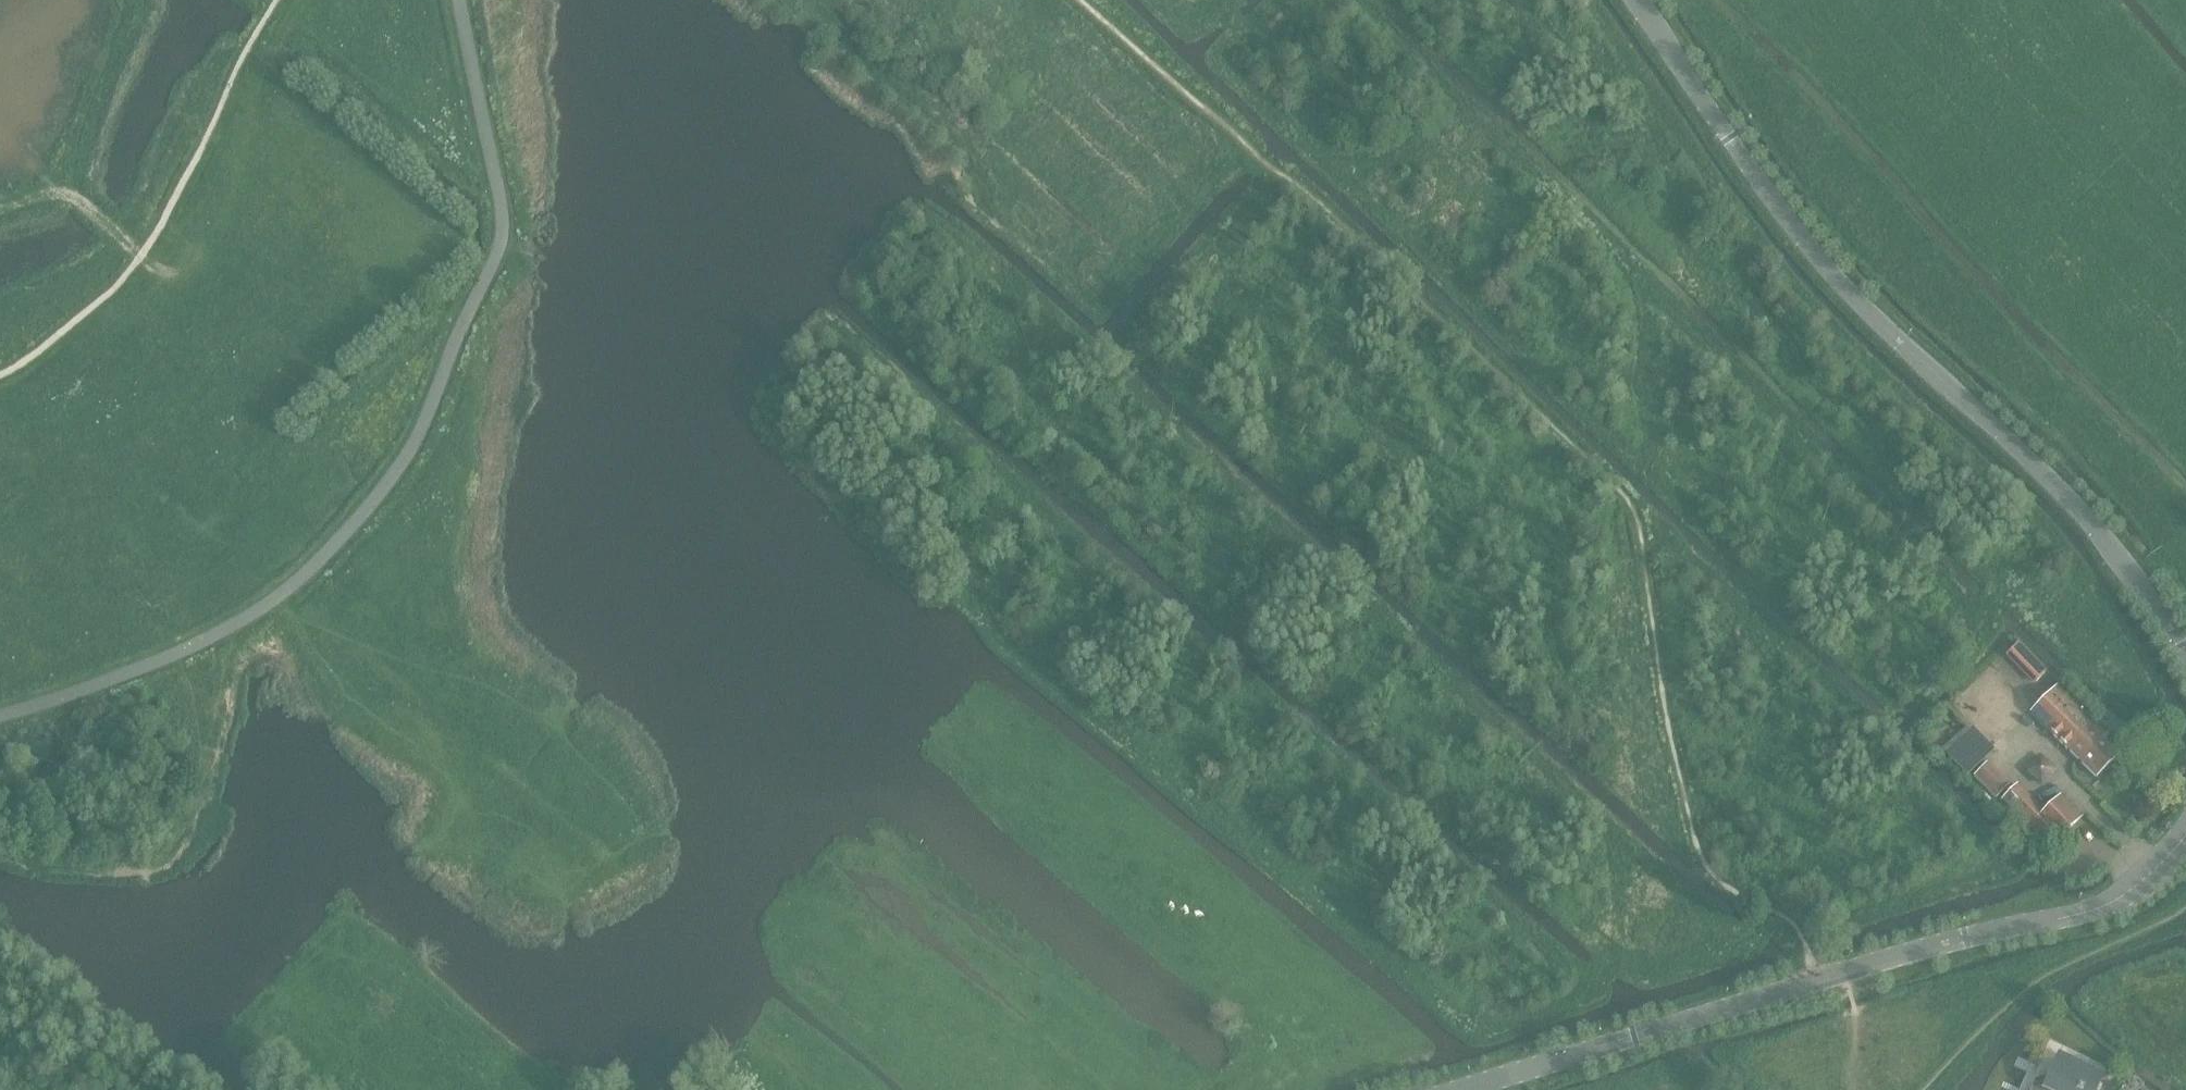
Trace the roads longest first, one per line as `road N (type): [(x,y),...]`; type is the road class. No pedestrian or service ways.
road 1 (tertiary): [(2185,655),(2067,498),(1828,271),(1632,0)]
road 2 (tertiary): [(1461,1089),(1811,983),(2080,916),(2123,897),(2185,835)]
road 3 (track): [(0,215),(42,198),(80,200),(140,257)]

